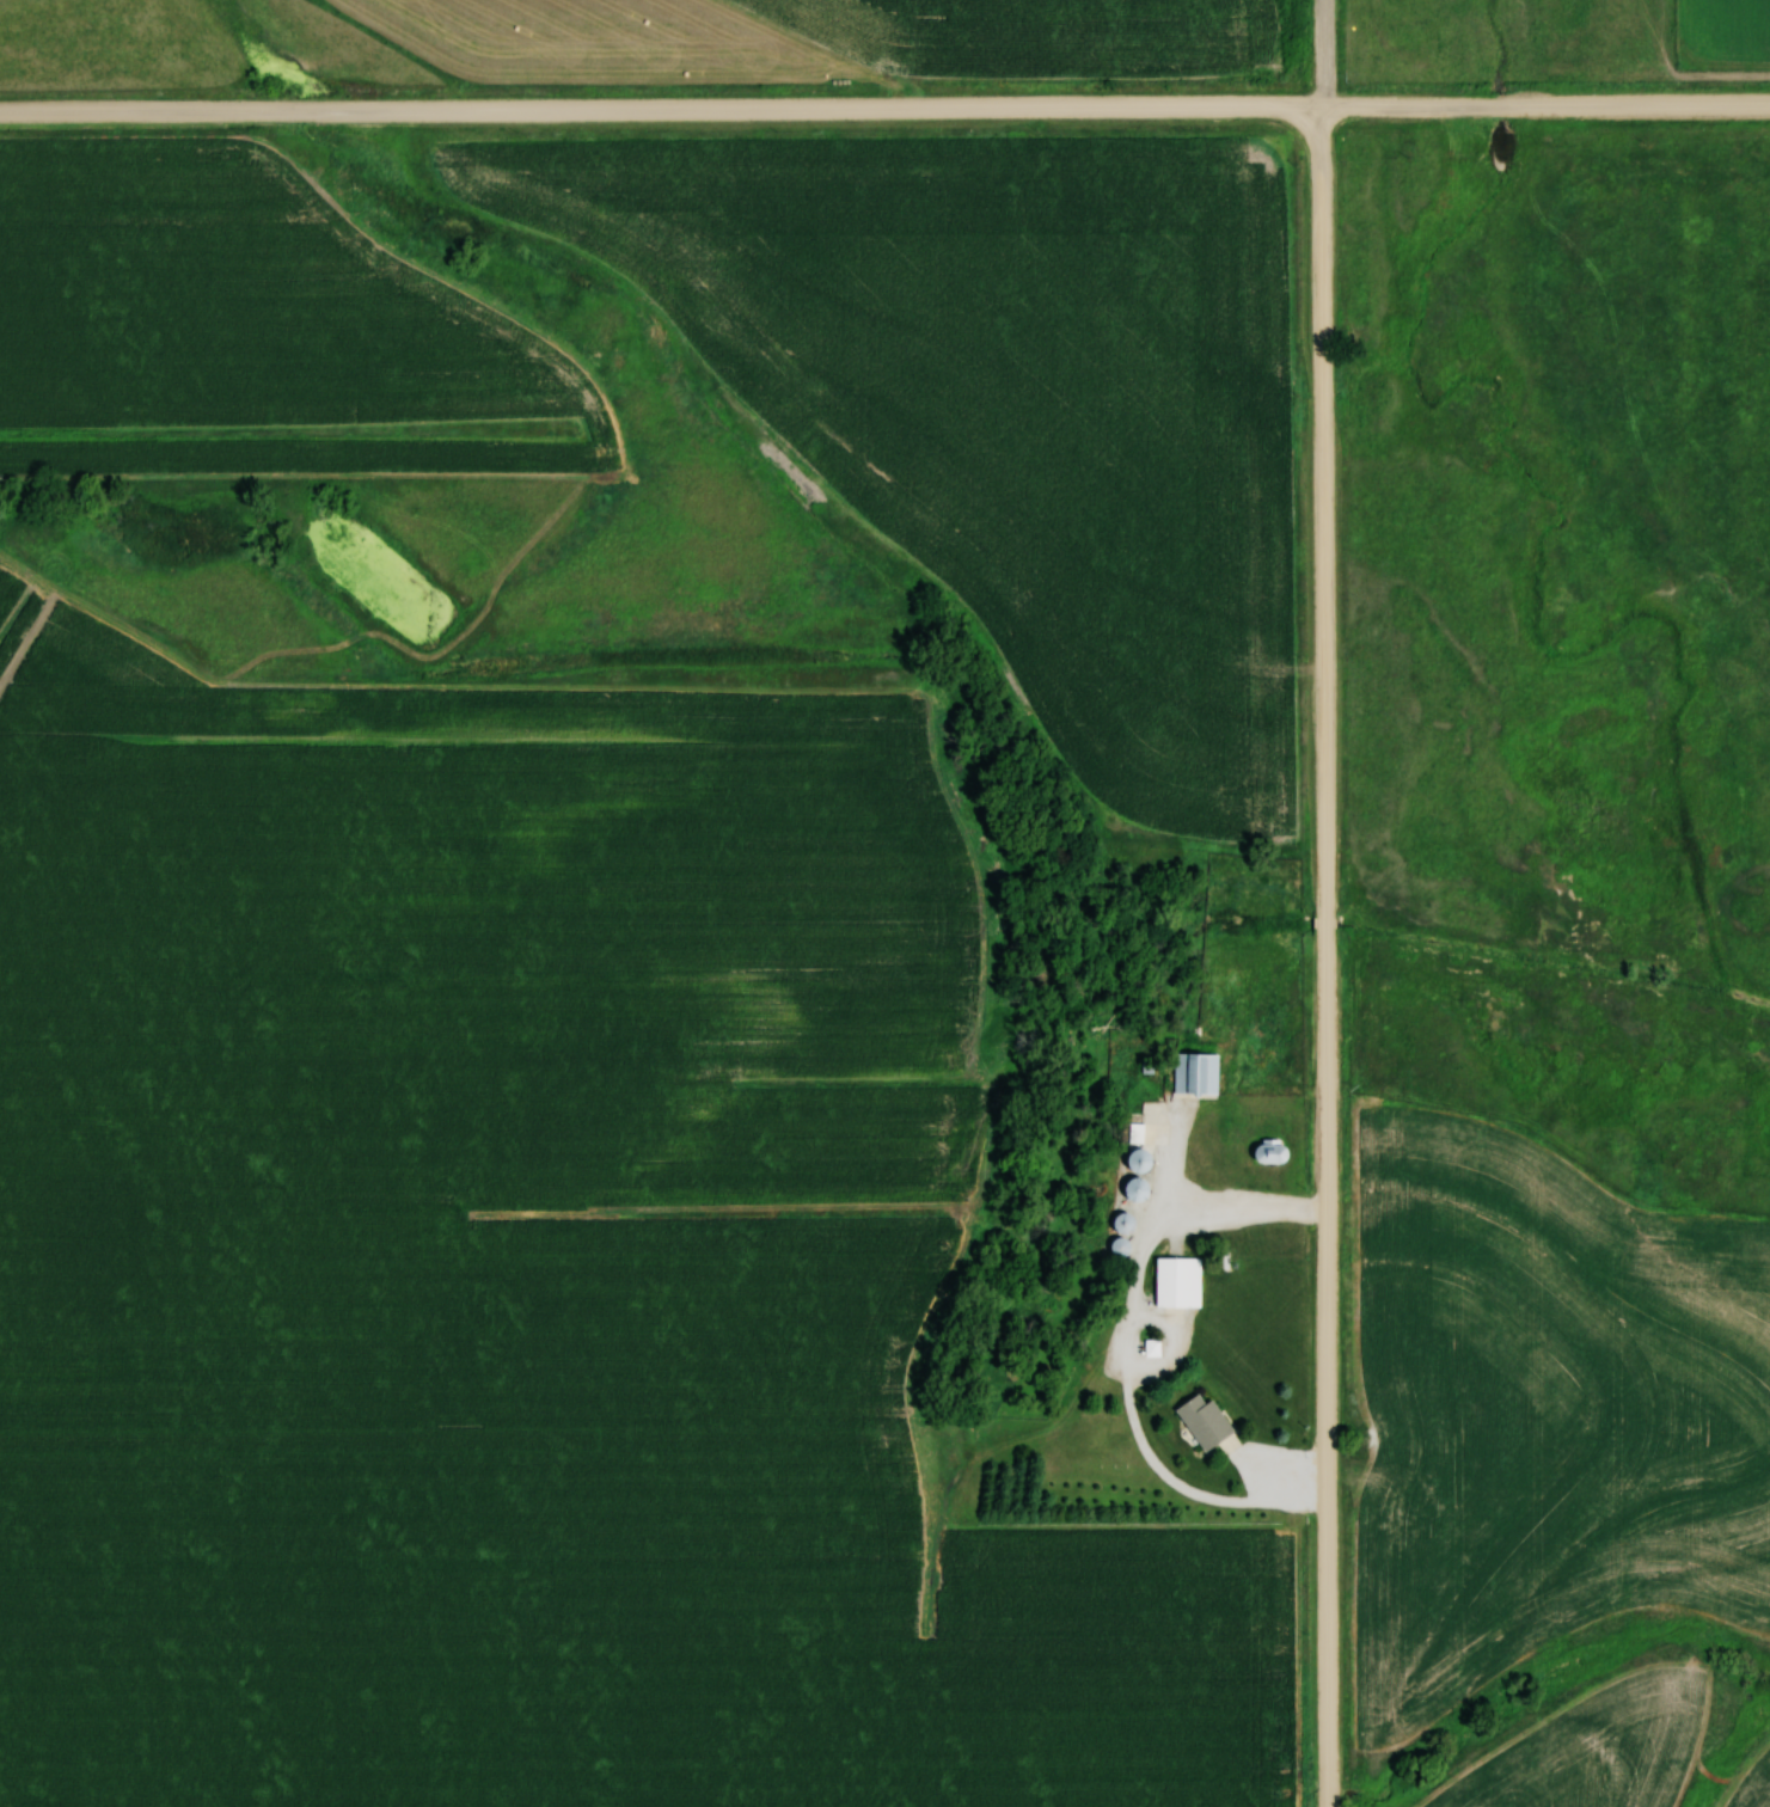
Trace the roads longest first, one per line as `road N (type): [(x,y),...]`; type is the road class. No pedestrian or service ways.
road 1 (residential): [(1331,1806),(1327,0)]
road 2 (residential): [(1769,108),(0,119)]

